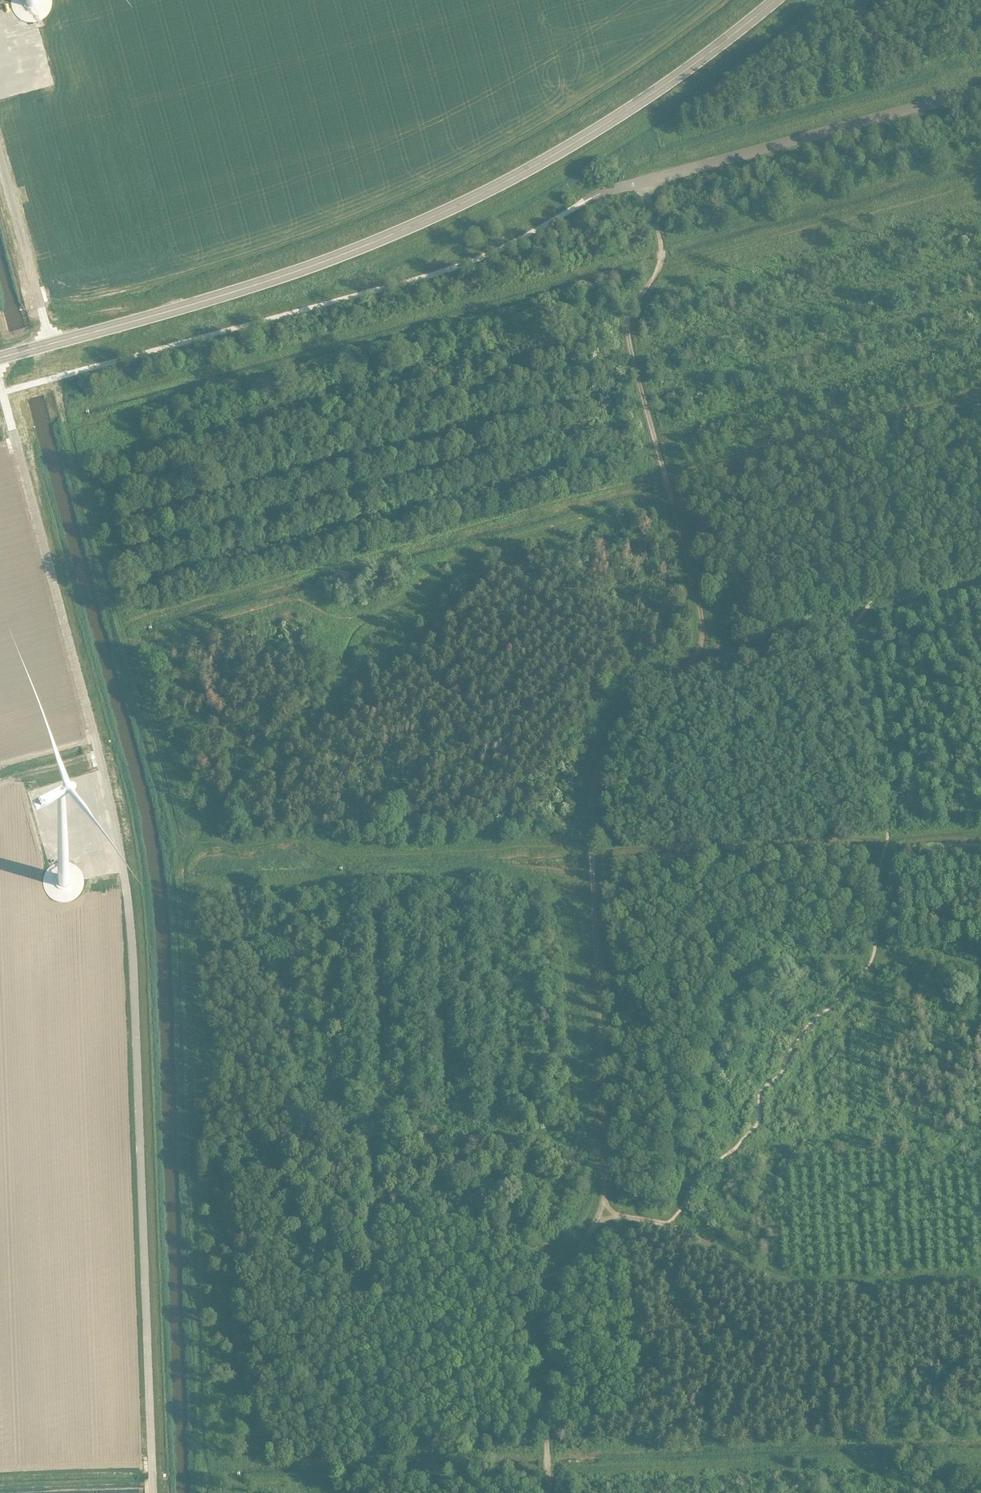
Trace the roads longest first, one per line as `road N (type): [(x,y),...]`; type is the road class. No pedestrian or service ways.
road 1 (secondary): [(0,357),(325,261),(442,212),(617,117),(773,0)]
road 2 (unclassified): [(595,195),(980,89)]

